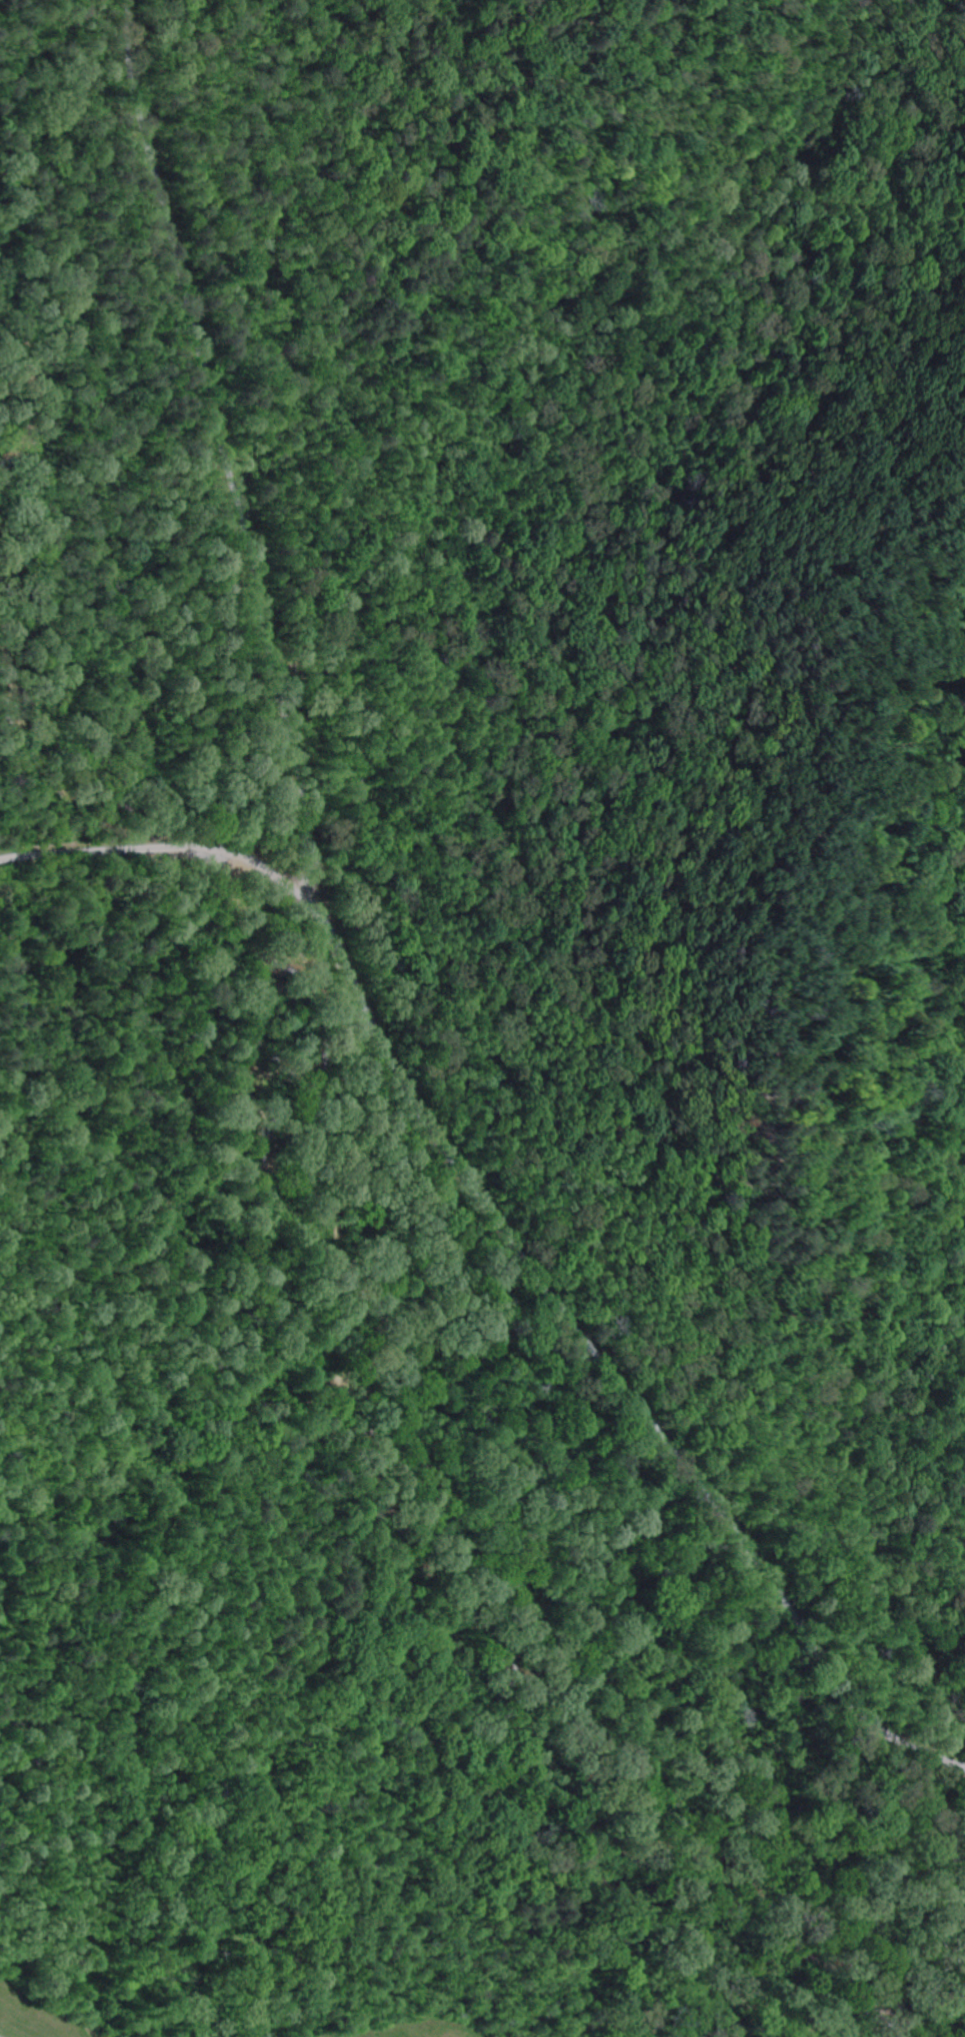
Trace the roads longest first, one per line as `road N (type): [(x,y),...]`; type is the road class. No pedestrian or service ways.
road 1 (residential): [(964,1769),(884,1734),(851,1707),(712,1504),(420,1121),(311,895),(243,856),(200,847),(0,860)]
road 2 (track): [(311,895),(306,797),(134,87),(128,0)]

